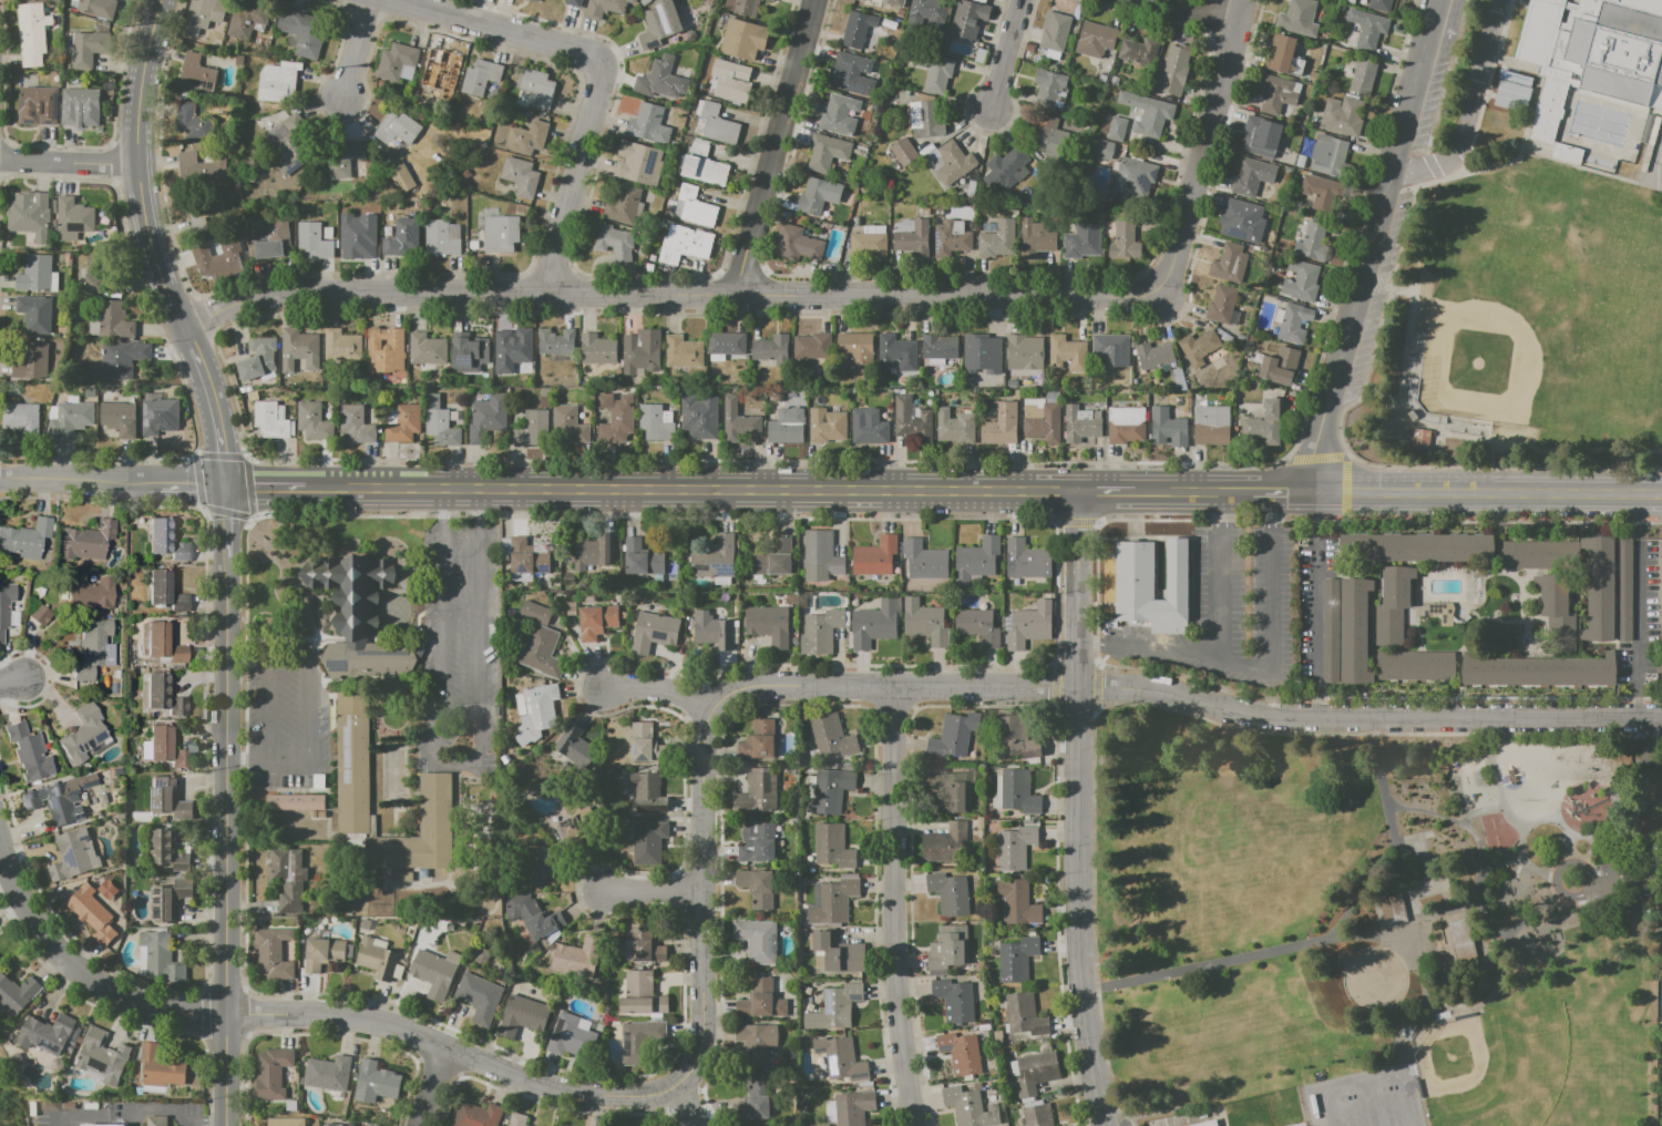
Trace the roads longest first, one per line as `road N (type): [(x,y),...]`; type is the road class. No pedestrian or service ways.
road 1 (tertiary): [(306,488),(1083,487)]
road 2 (residential): [(1083,487),(1076,847),(1083,990),(1103,1125)]
road 3 (residential): [(1661,717),(1237,713),(1080,688)]
road 4 (residential): [(745,294),(290,290),(183,328)]
road 5 (tertiary): [(229,573),(228,1125)]
road 6 (residential): [(1438,0),(1309,490)]
road 7 (residential): [(895,686),(896,955),(917,1125)]
road 8 (residential): [(1159,288),(1145,295),(745,294)]
road 9 (residential): [(683,1084),(640,1096),(570,1093),(373,1021),(287,1014)]
road 10 (residential): [(712,710),(704,745),(705,1040),(683,1084)]
road 11 (residential): [(1080,688),(763,686),(733,693),(712,710)]
road 12 (tertiary): [(1309,490),(1661,494)]
road 13 (tertiary): [(162,0),(140,100),(141,191),(153,256),(189,341)]
road 14 (residential): [(745,294),(815,0)]
road 15 (residential): [(1250,0),(1159,288)]
road 16 (residential): [(0,844),(58,952),(130,1002),(164,1011)]
road 17 (residential): [(602,59),(548,290)]
road 18 (residential): [(0,479),(229,488)]
road 19 (residential): [(602,59),(398,0)]
road 20 (tertiary): [(189,341),(211,386),(229,488)]
road 21 (residential): [(140,167),(0,160)]

